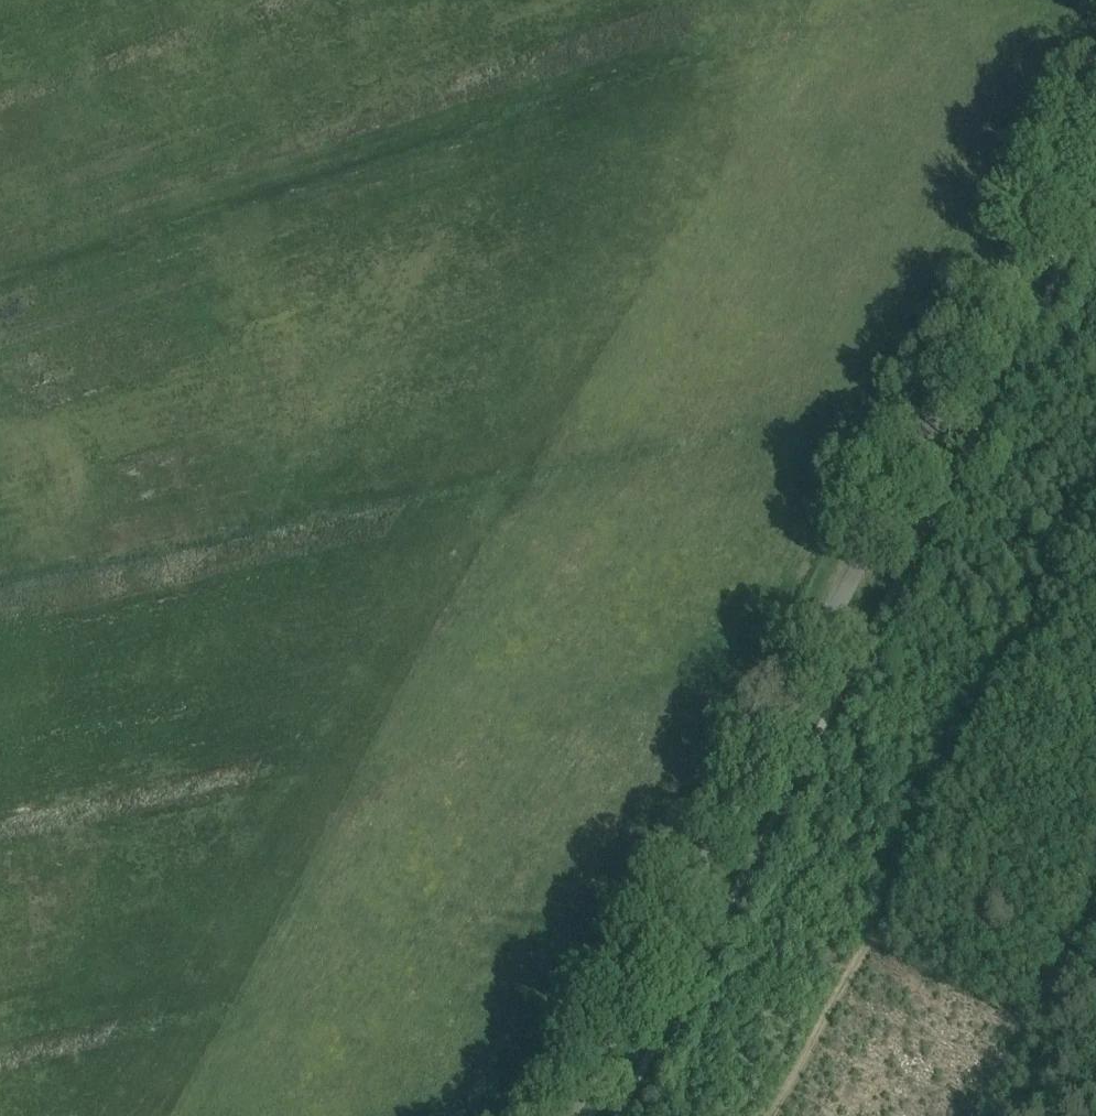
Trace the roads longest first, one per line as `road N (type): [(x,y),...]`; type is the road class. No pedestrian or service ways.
road 1 (unclassified): [(567,1115),(1095,103)]
road 2 (track): [(769,1115),(904,888),(1095,510)]

